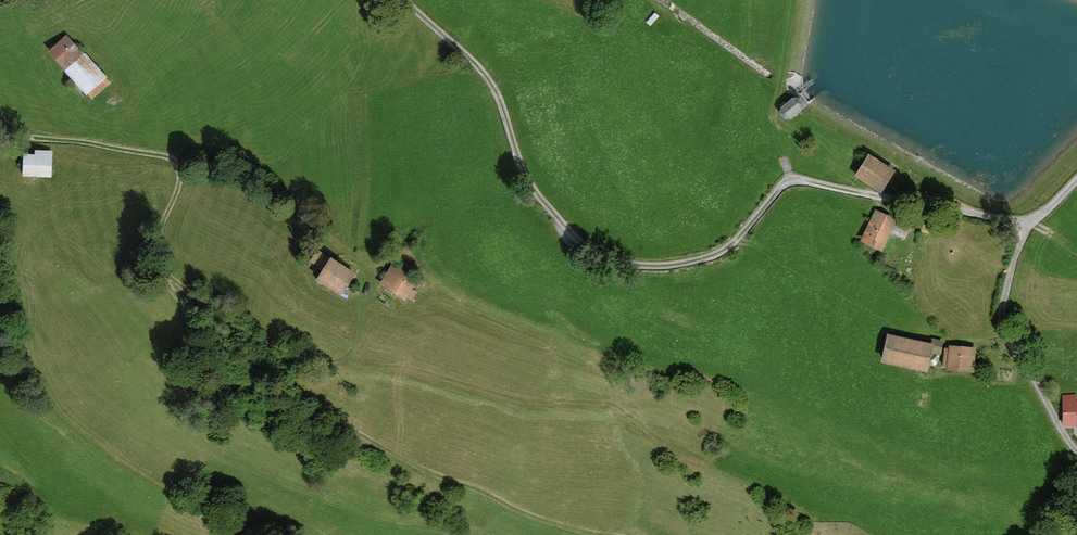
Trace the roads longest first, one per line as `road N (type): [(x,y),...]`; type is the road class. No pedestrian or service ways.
road 1 (track): [(1027,228),(790,182),(730,246),(687,262),(620,263),(565,228),(533,188),(485,73),(405,0)]
road 2 (track): [(603,534),(423,474),(210,332),(163,274),(159,236),(181,181),(169,157)]
road 3 (track): [(163,274),(238,334),(303,365),(351,352),(365,305)]
road 4 (track): [(1027,228),(1005,295),(1005,328),(1076,452)]
road 5 (track): [(169,157),(242,174),(367,272)]
road 6 (track): [(169,157),(0,133)]

